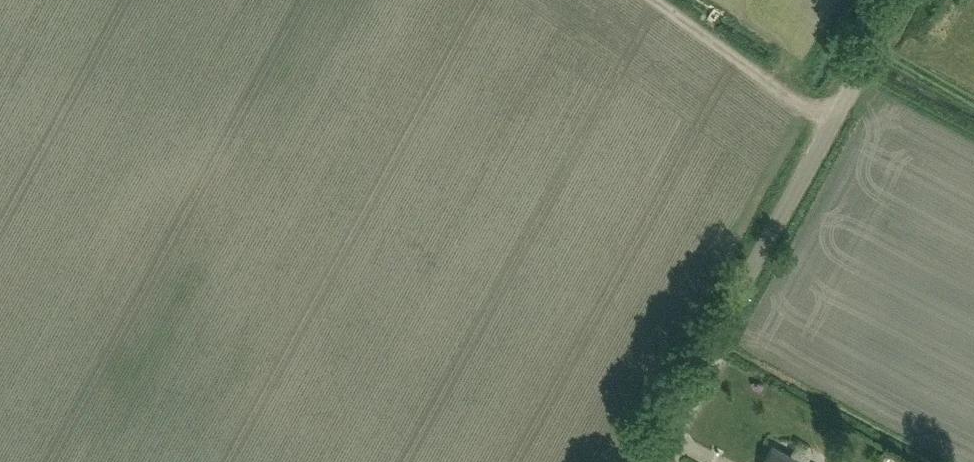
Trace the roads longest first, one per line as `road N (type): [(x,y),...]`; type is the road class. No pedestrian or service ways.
road 1 (unclassified): [(648,461),(899,0)]

